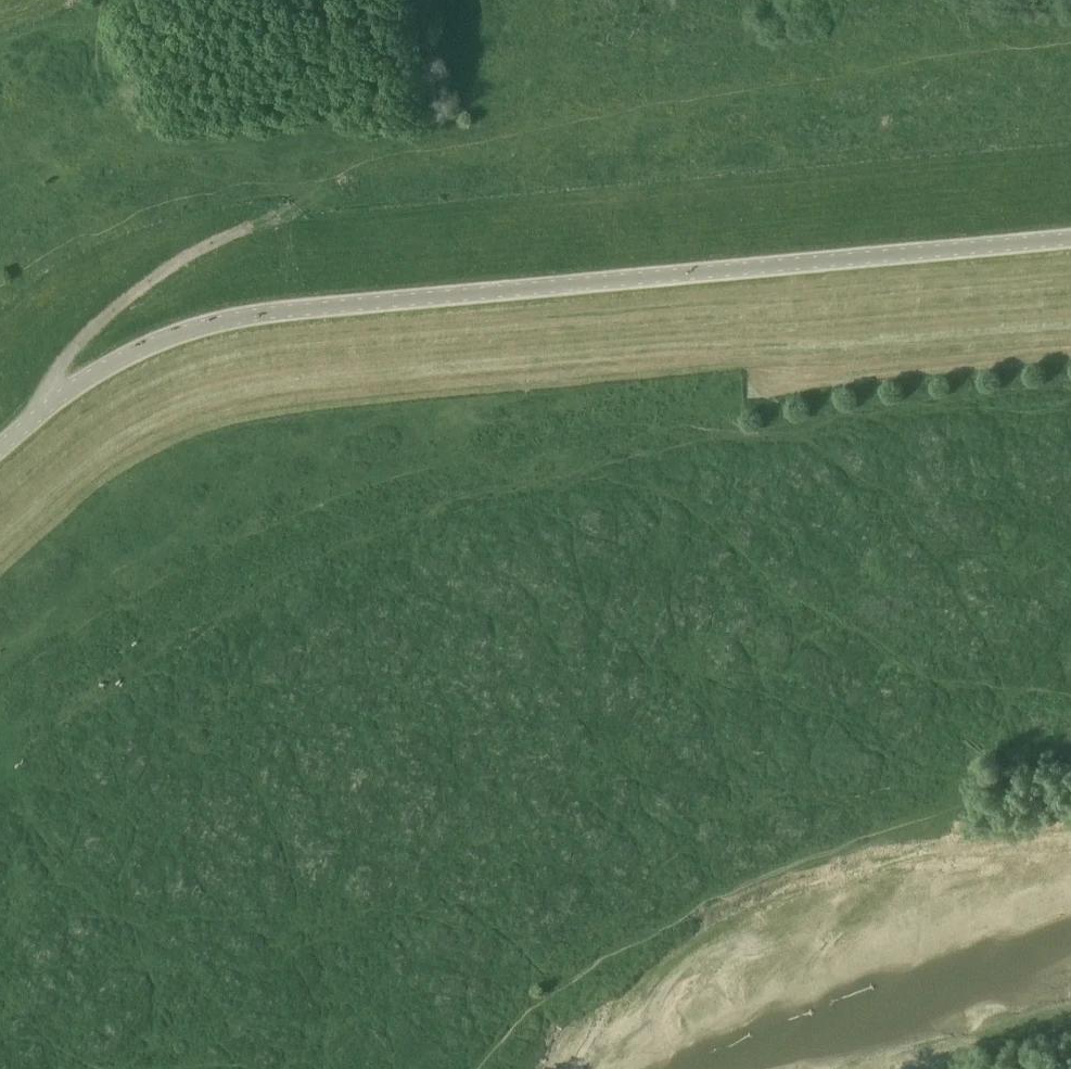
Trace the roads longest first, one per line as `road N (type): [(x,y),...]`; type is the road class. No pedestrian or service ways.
road 1 (unclassified): [(0,448),(63,391),(130,349),(255,307),(1070,237)]
road 2 (track): [(296,206),(167,263),(110,304),(49,376),(40,412)]

